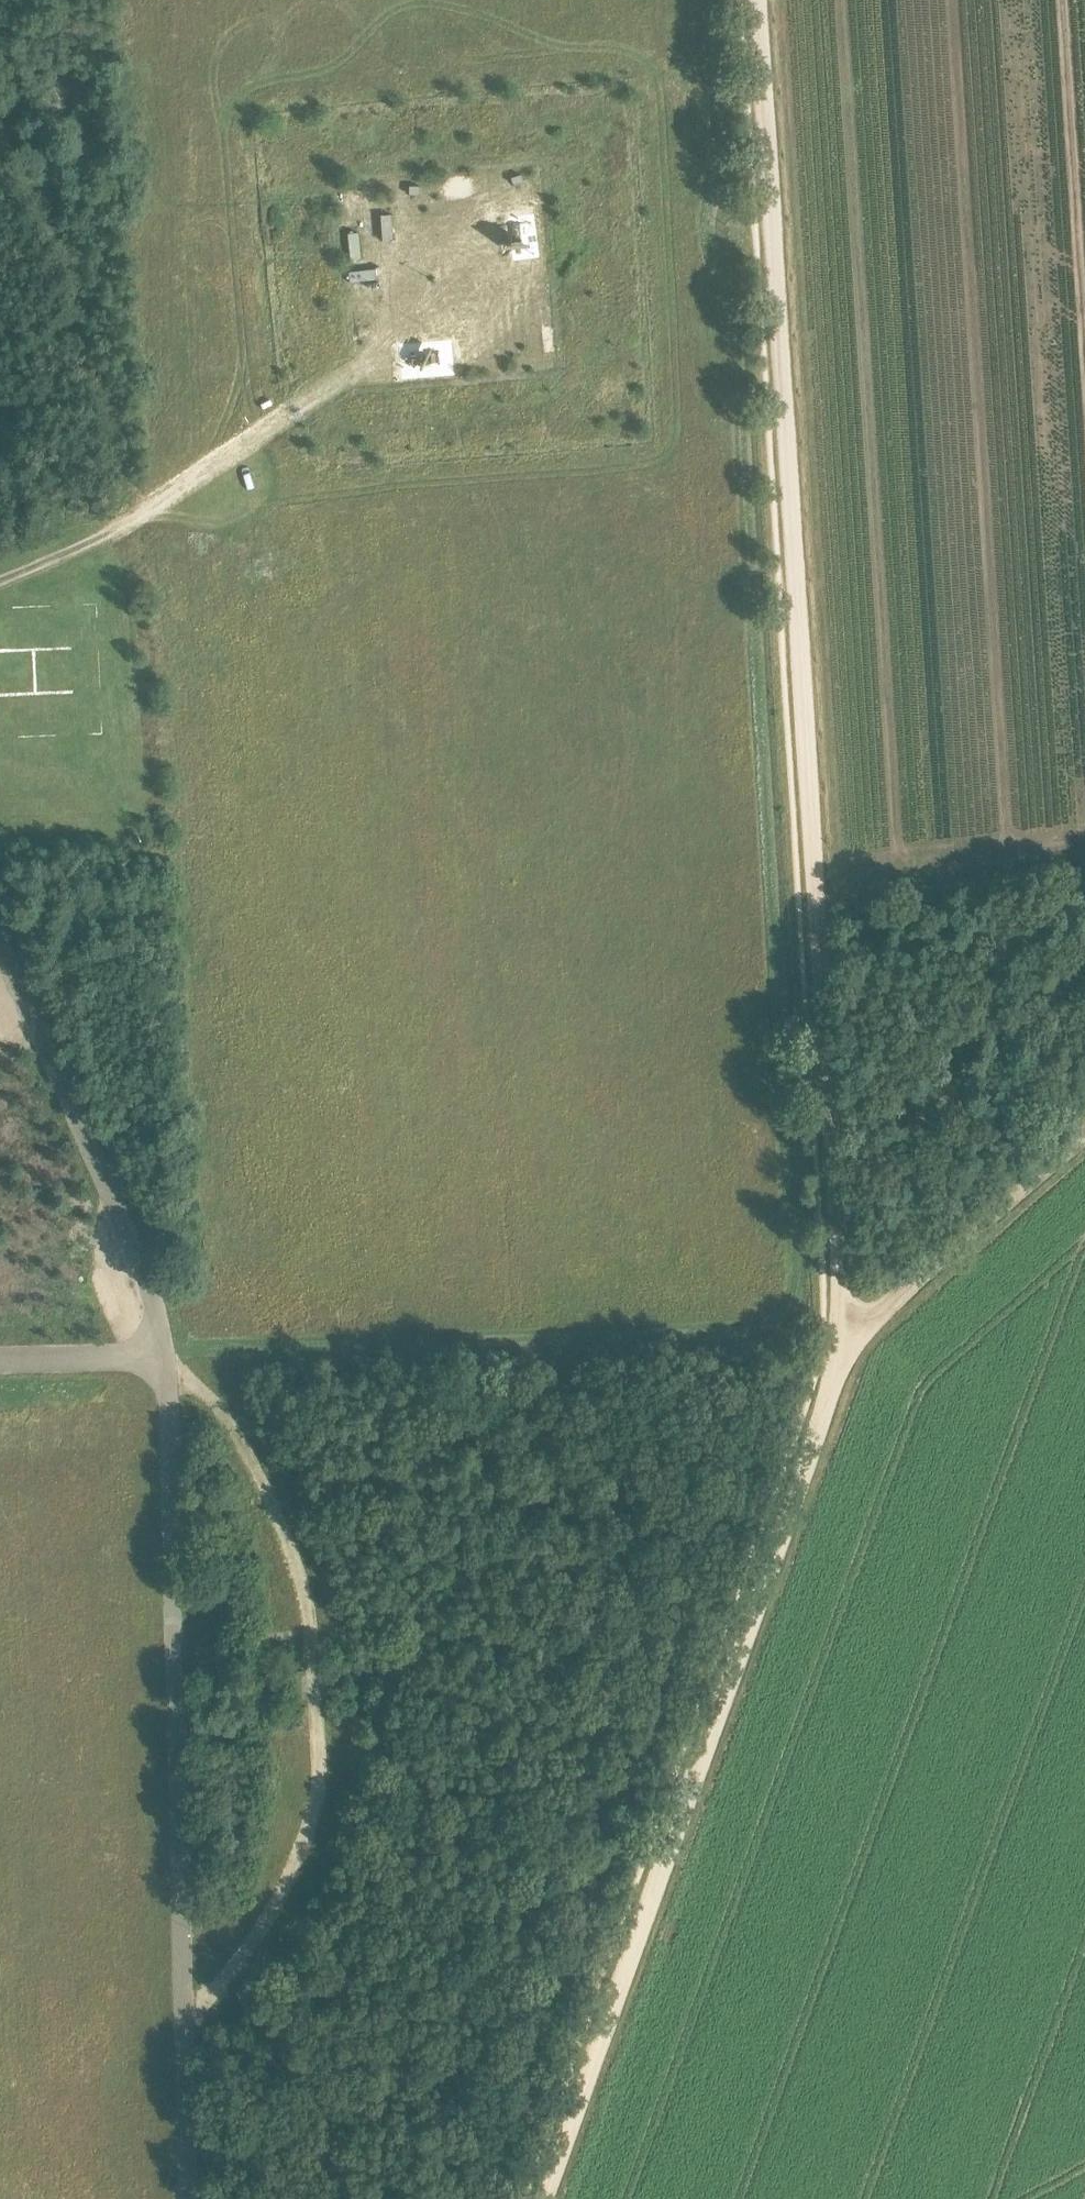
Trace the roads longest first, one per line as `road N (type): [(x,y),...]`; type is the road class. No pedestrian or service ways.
road 1 (track): [(488,2198),(743,1491),(800,1295),(732,283),(717,228),(728,190),(720,0)]
road 2 (unclassified): [(542,2198),(839,1354),(842,1276),(759,0)]
road 3 (track): [(1084,1125),(881,1303),(839,1354)]

